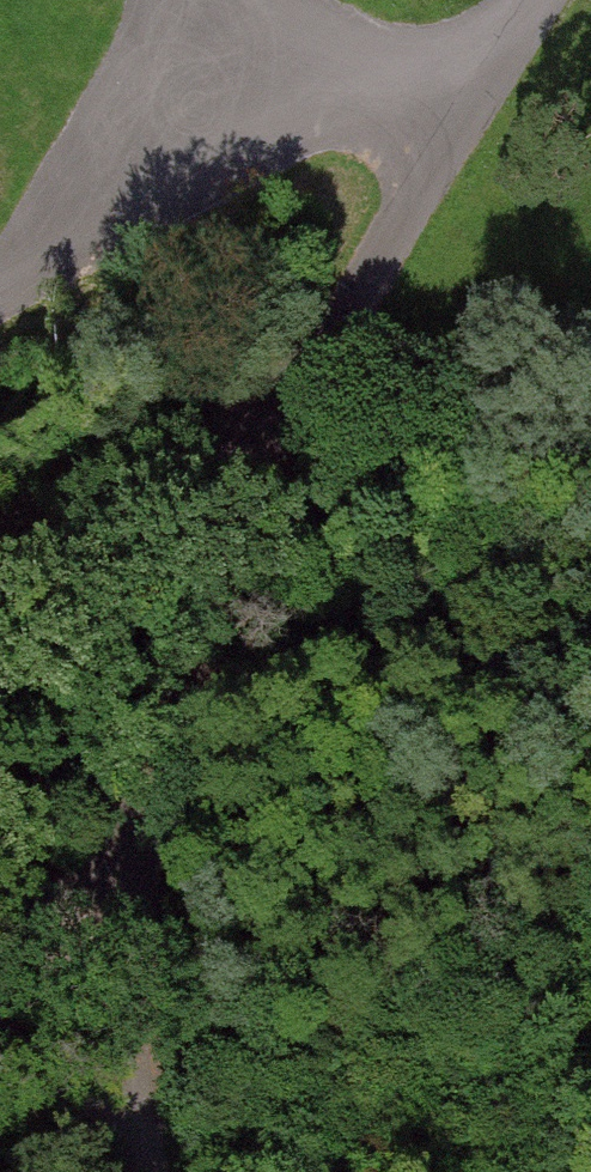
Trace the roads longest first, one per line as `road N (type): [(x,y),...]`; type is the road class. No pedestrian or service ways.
road 1 (track): [(491,85),(264,413),(241,466),(115,904)]
road 2 (track): [(0,281),(76,232),(207,113),(290,2)]
road 3 (track): [(241,466),(0,602)]
road 4 (track): [(115,904),(154,1171)]
road 5 (track): [(287,0),(491,85)]

